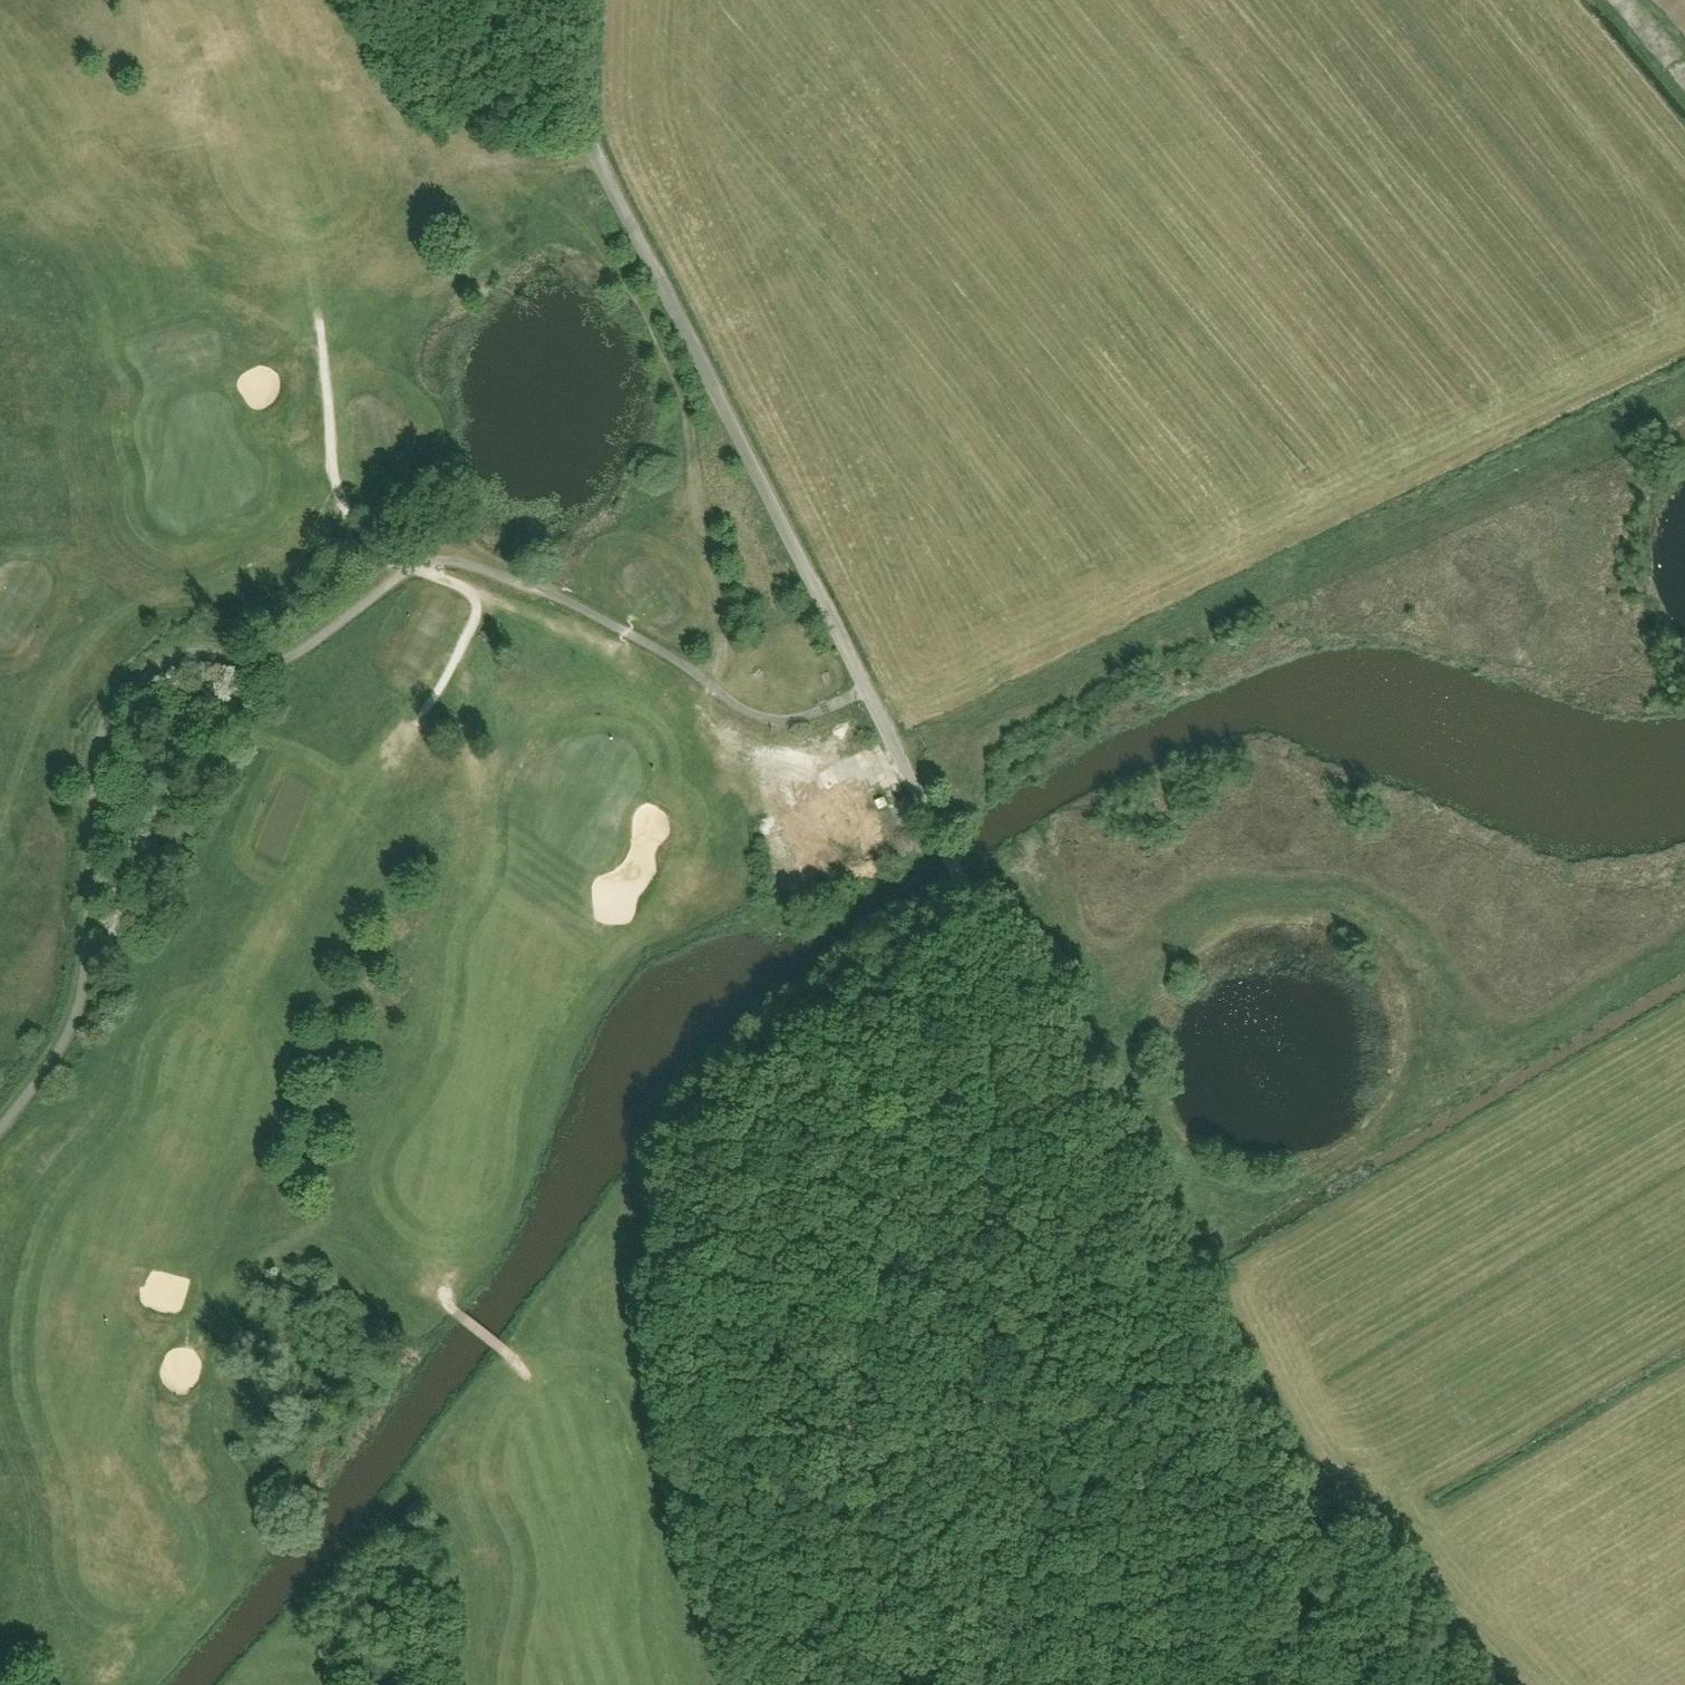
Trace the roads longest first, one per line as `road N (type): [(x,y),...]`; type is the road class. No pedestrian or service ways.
road 1 (unclassified): [(943,839),(590,141),(592,0)]

